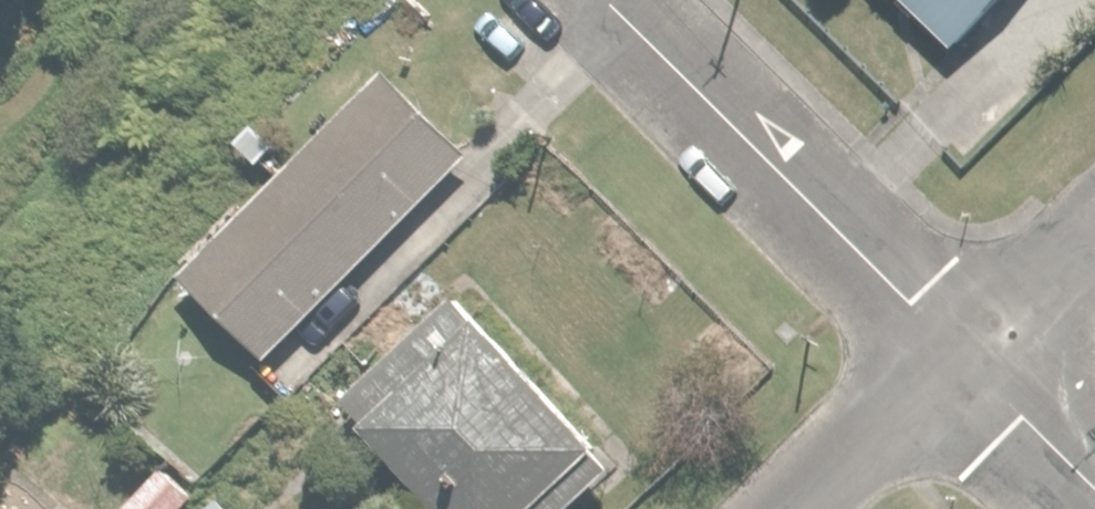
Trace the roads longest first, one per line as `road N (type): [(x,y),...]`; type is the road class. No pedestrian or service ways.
road 1 (residential): [(966,351),(613,0)]
road 2 (residential): [(809,508),(966,351)]
road 3 (residential): [(1094,479),(966,351)]
road 4 (residential): [(966,351),(1094,224)]

